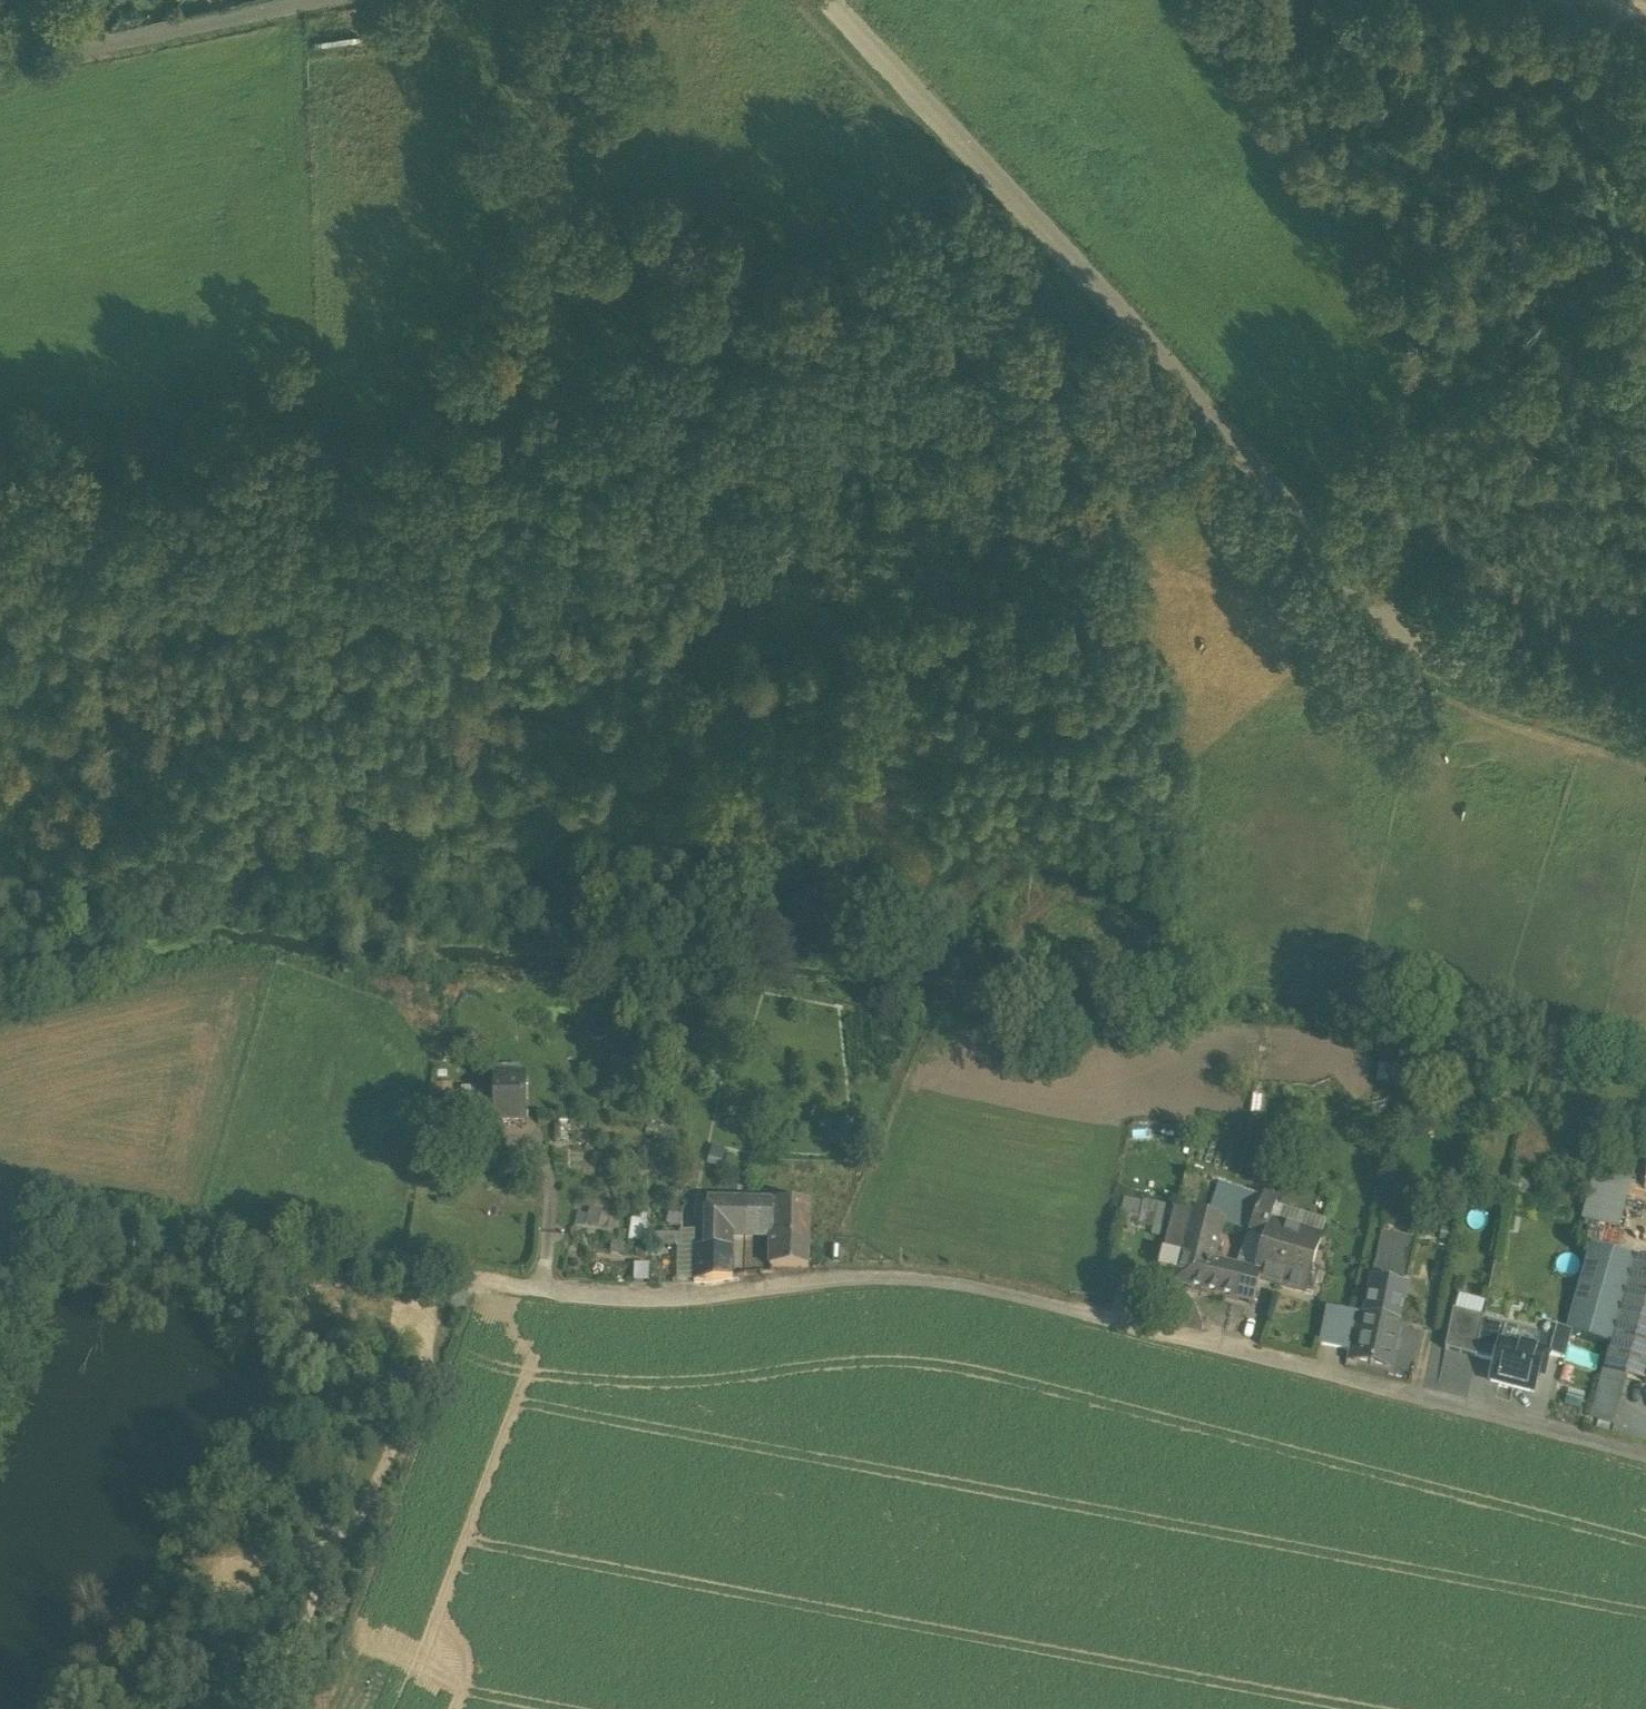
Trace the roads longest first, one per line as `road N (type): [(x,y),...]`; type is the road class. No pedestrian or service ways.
road 1 (residential): [(1645,1456),(1277,1358),(941,1282),(876,1277),(639,1299),(543,1285)]
road 2 (tertiary): [(1645,735),(1487,679),(1400,625),(827,0)]
road 3 (track): [(1102,296),(969,428),(911,444),(856,578),(766,999)]
road 4 (track): [(0,1188),(543,1285)]
road 5 (unclassified): [(307,0),(0,63)]
road 6 (track): [(1645,280),(1619,172),(1599,4)]

